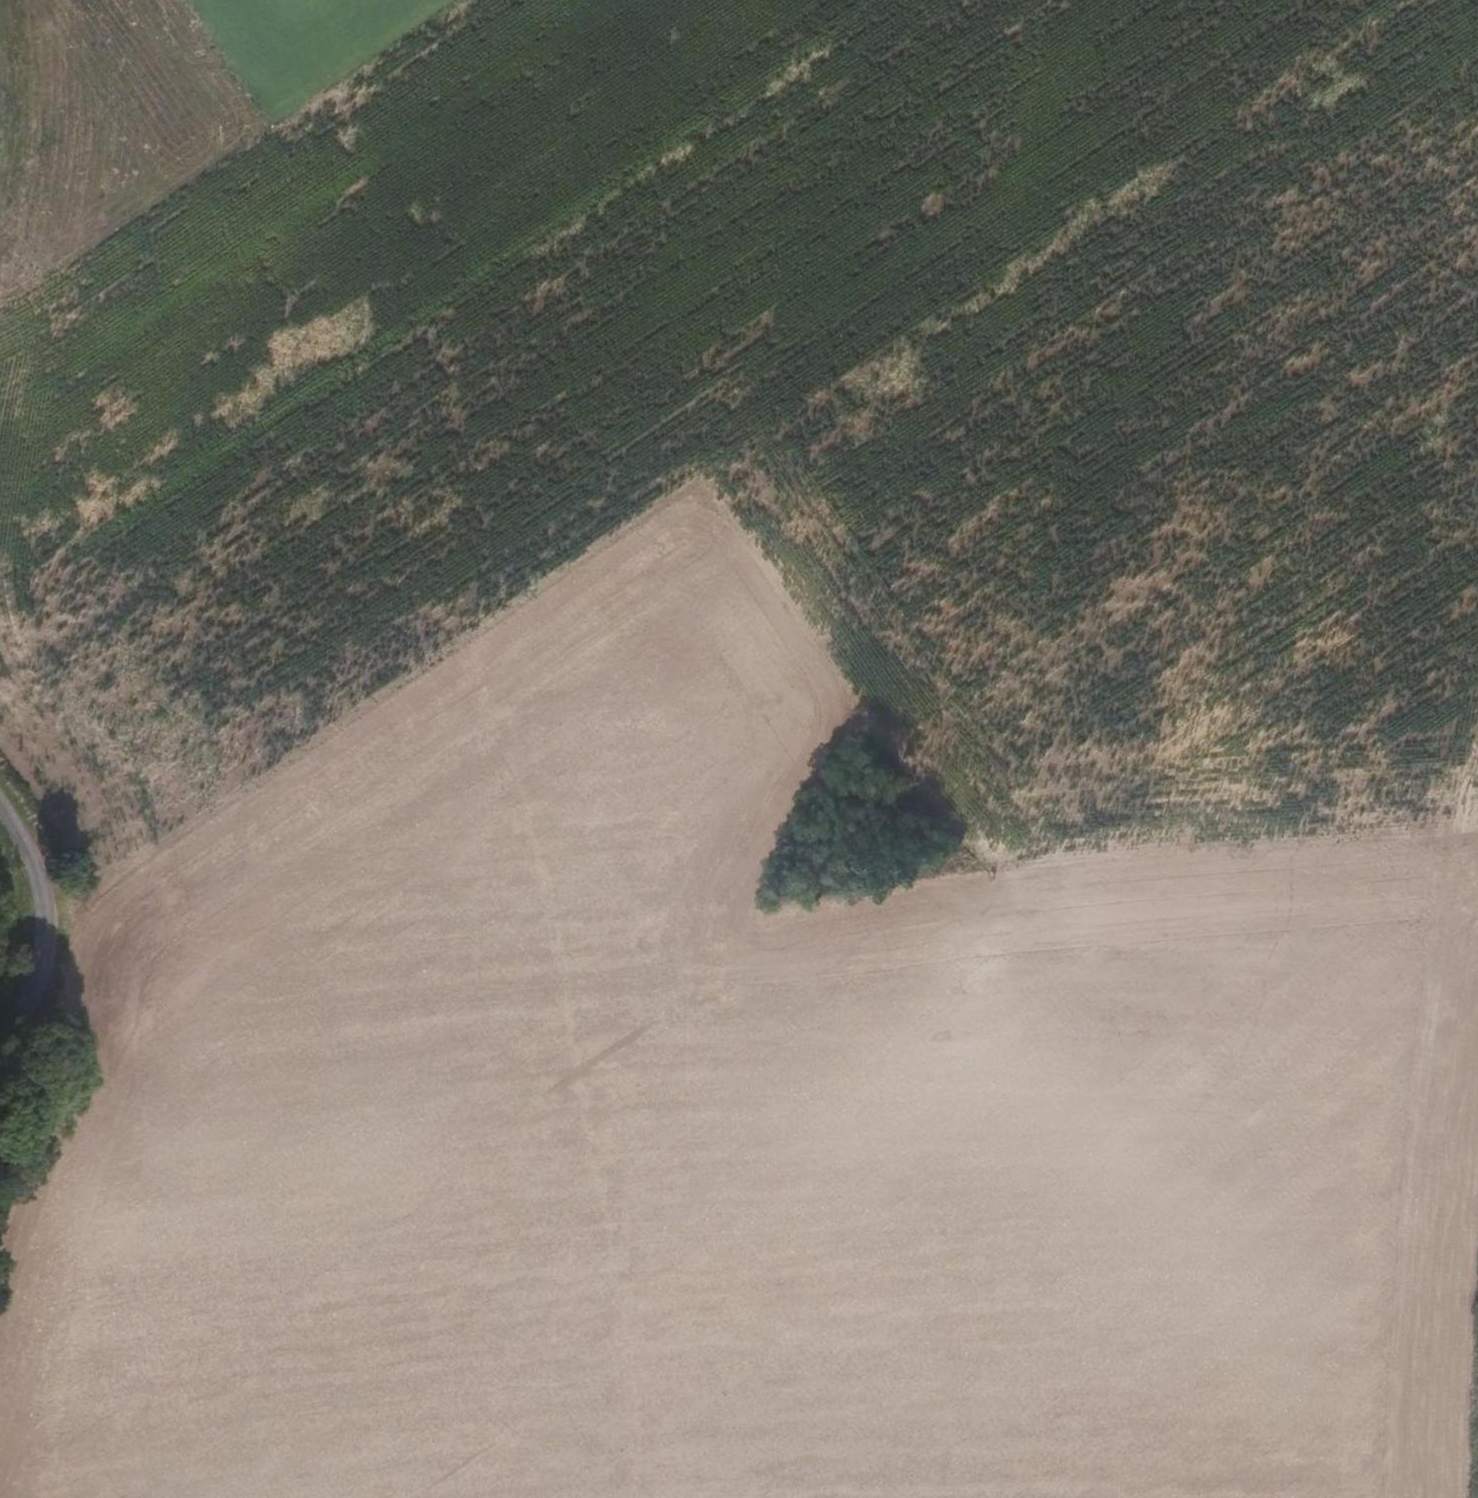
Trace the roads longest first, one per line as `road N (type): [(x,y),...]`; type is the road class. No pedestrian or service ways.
road 1 (unclassified): [(0,803),(44,892),(47,946),(0,1053)]

